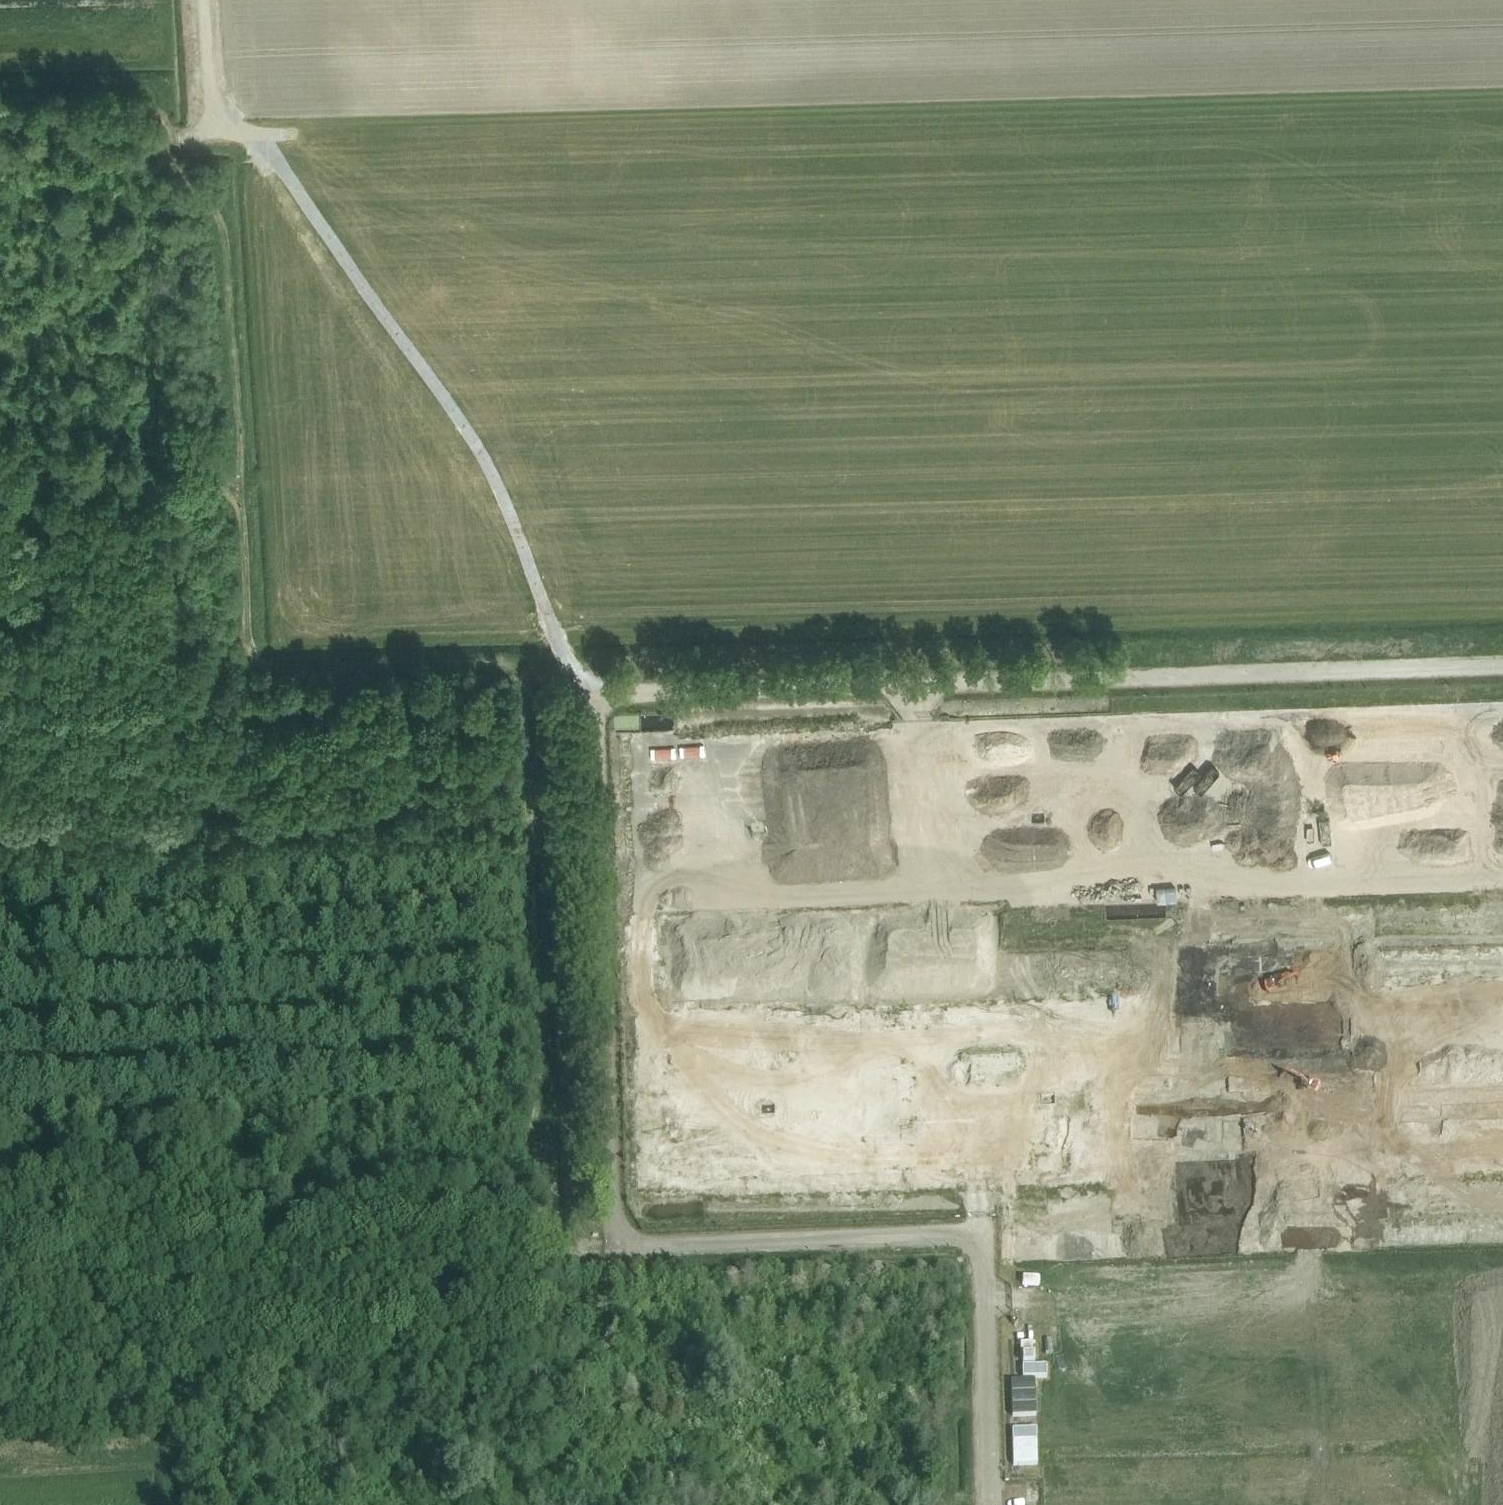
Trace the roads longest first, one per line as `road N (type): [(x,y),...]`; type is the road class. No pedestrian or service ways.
road 1 (unclassified): [(988,1504),(977,1250),(969,1241),(640,1253),(618,1240),(602,697),(1502,670)]
road 2 (unclassified): [(285,138),(226,139),(210,113),(202,0)]

